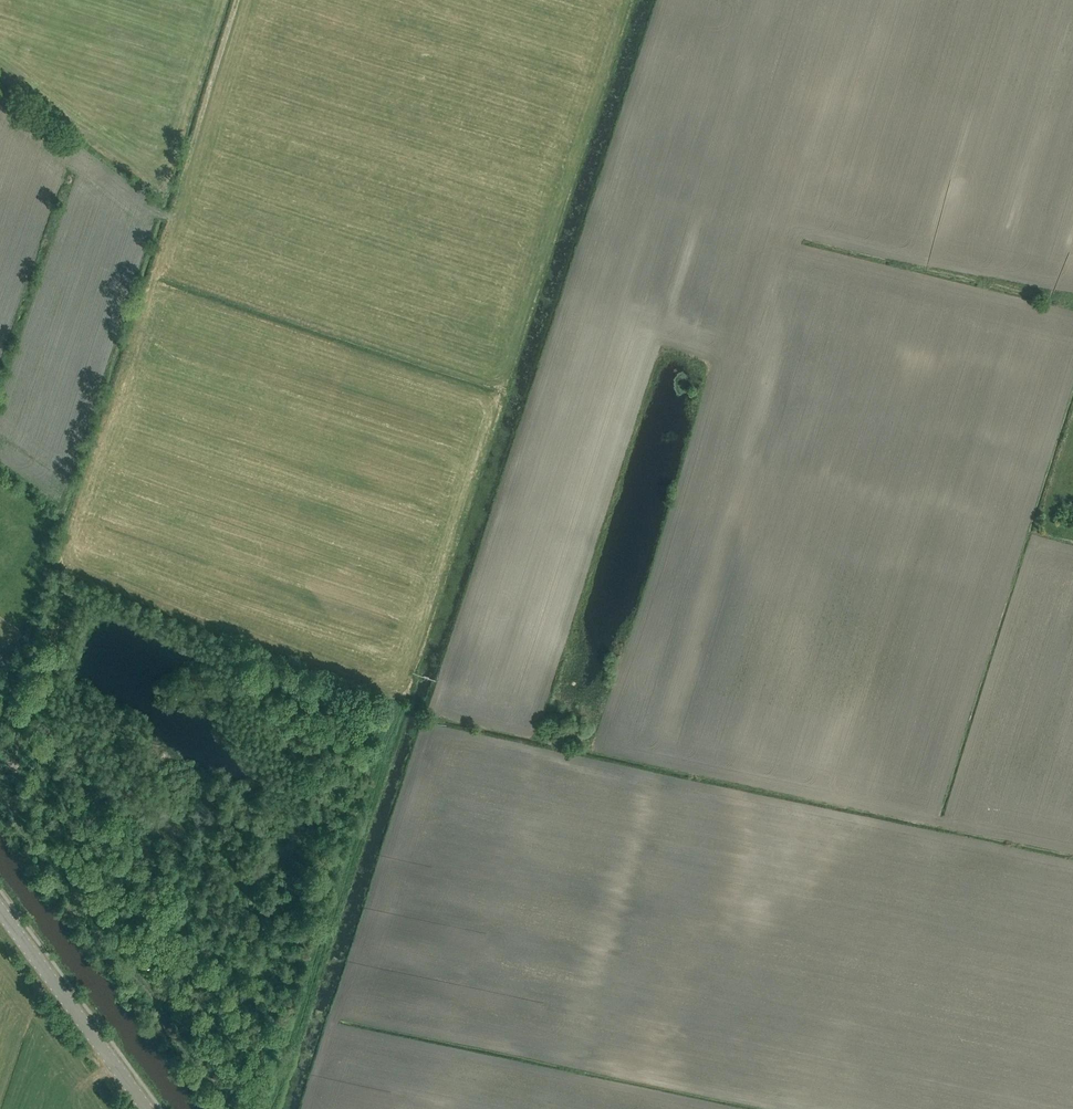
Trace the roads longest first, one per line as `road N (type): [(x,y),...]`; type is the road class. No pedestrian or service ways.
road 1 (tertiary): [(147,1108),(0,911)]

